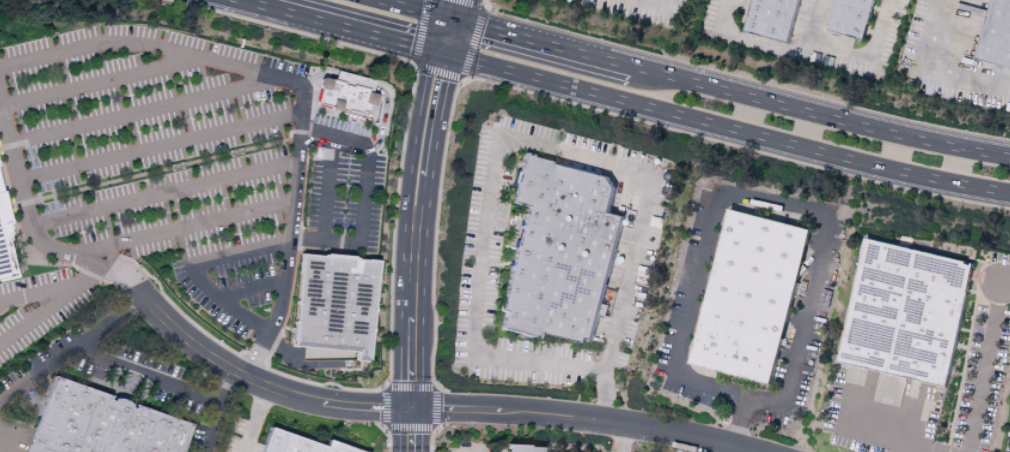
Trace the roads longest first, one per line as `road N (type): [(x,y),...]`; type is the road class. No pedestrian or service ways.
road 1 (primary): [(451,55),(843,162),(1009,197)]
road 2 (primary): [(1009,159),(852,126),(459,20)]
road 3 (residential): [(409,409),(626,423),(753,451)]
road 4 (residential): [(134,287),(196,348),(263,386),(331,404),(409,409)]
road 5 (tertiary): [(409,451),(414,231)]
road 6 (primary): [(232,0),(431,50)]
road 7 (tertiary): [(431,50),(404,203),(414,231)]
road 8 (tertiary): [(414,231),(451,55)]

